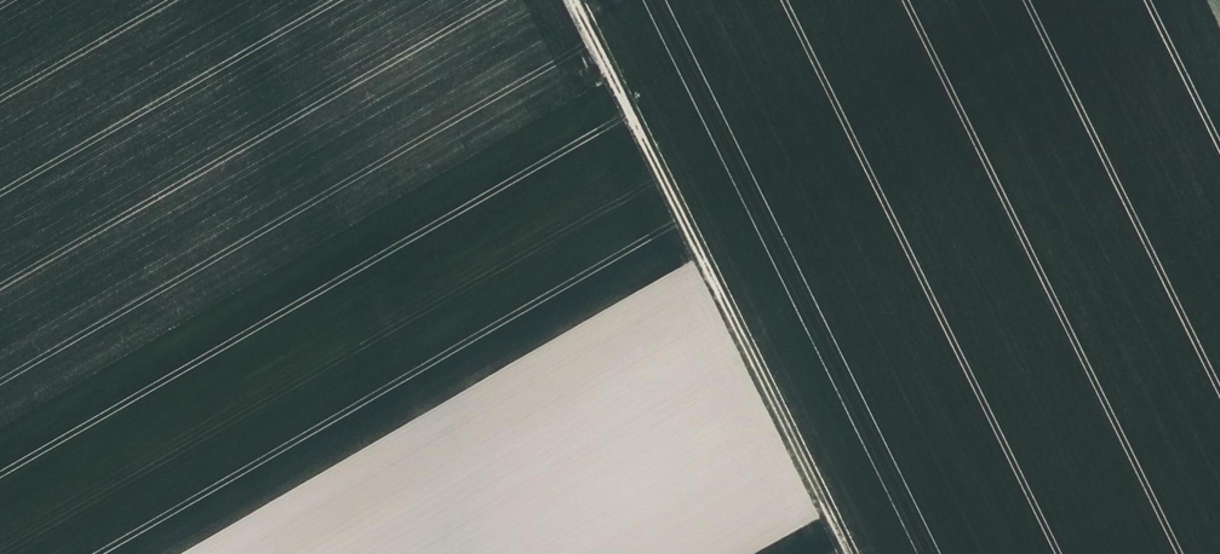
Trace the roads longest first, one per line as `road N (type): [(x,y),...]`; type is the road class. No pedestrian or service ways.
road 1 (track): [(575,0),(850,553)]

